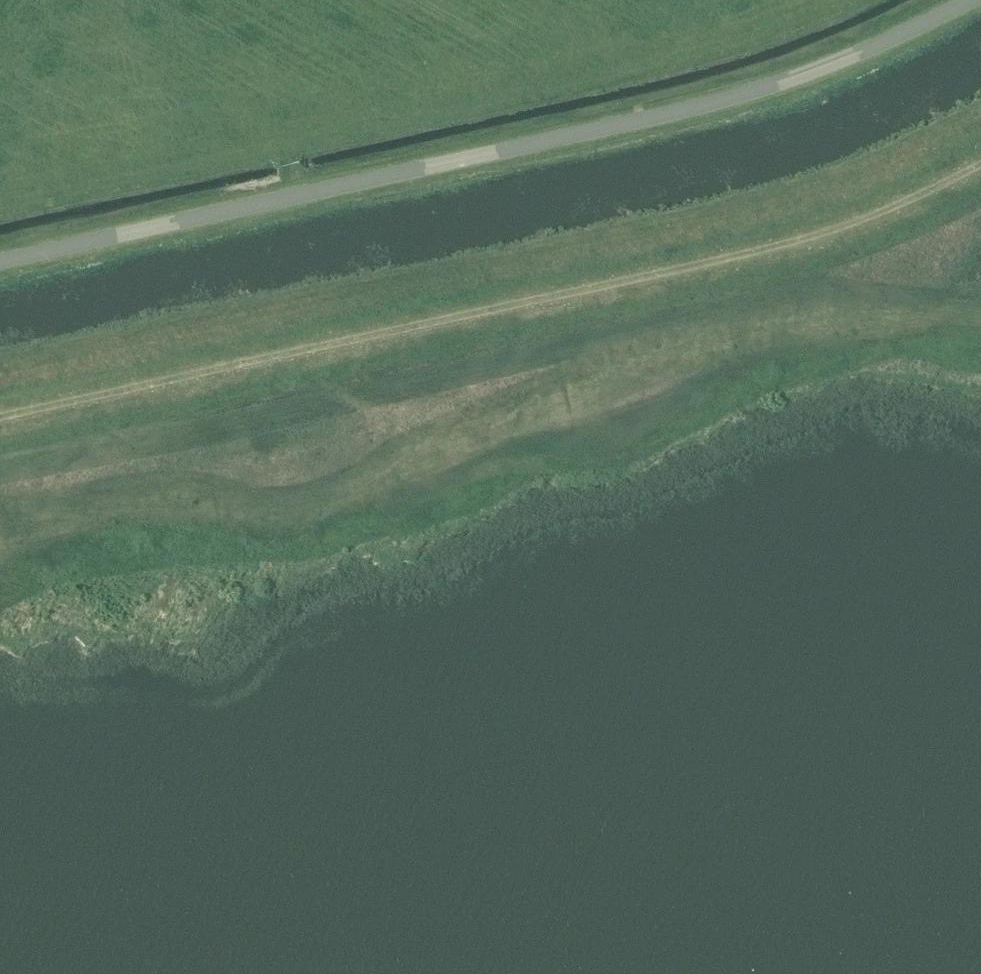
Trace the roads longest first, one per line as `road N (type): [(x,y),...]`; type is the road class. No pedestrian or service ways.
road 1 (unclassified): [(0,262),(661,121),(811,77),(972,0)]

